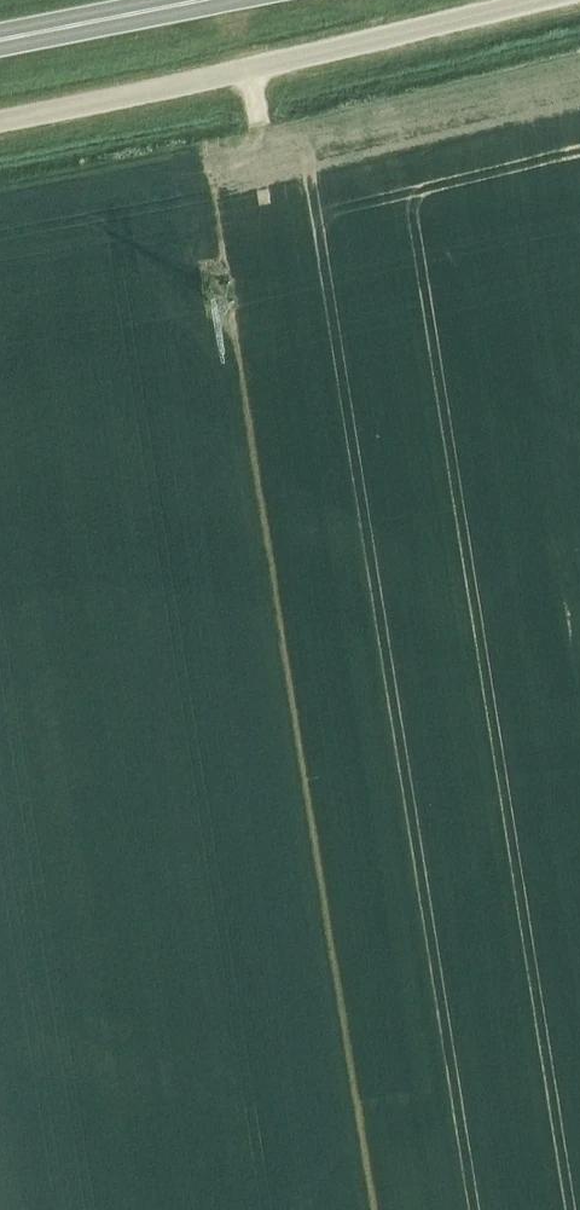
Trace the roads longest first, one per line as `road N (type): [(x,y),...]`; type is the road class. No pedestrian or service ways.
road 1 (unclassified): [(0,120),(540,0)]
road 2 (trunk): [(0,37),(199,0)]

